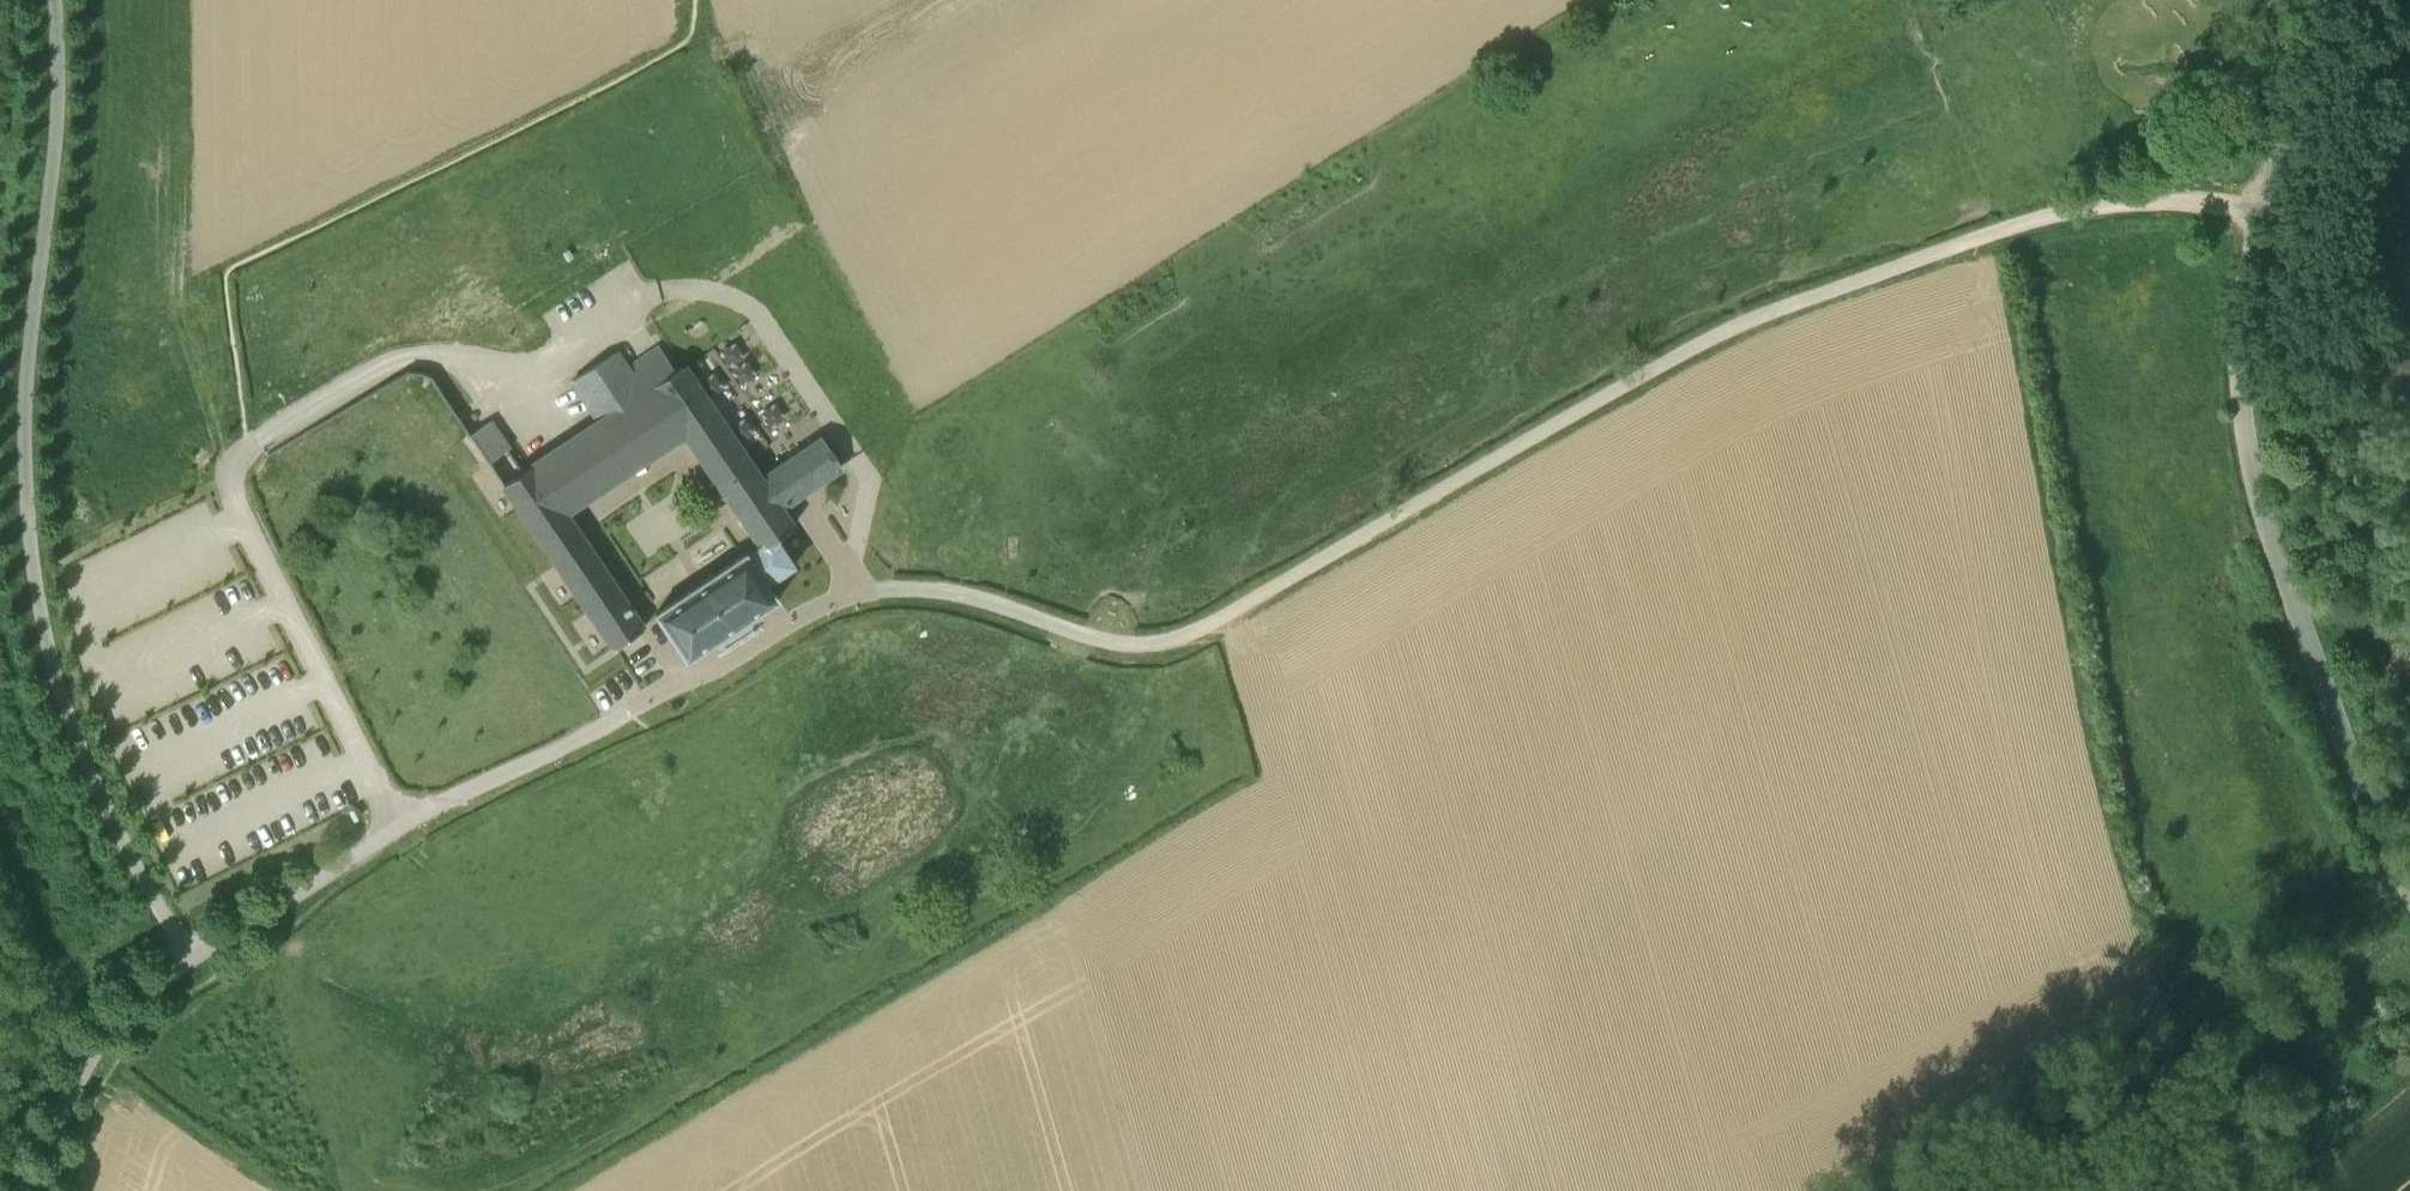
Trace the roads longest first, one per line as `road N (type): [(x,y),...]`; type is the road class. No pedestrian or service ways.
road 1 (unclassified): [(55,0),(56,128),(26,407),(35,572),(49,651),(90,774),(188,957)]
road 2 (unclassified): [(46,1190),(66,1105),(87,1062),(121,1016),(188,957)]
road 3 (unclassified): [(188,957),(401,826)]

